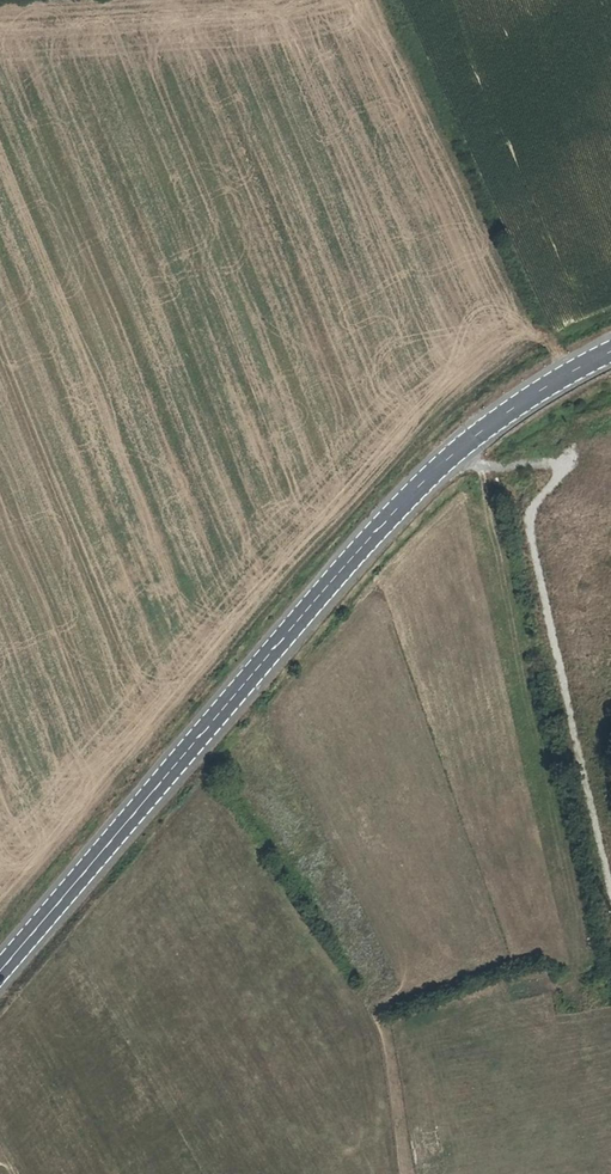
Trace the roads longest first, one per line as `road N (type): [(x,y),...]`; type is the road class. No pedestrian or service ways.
road 1 (tertiary): [(610,352),(479,434),(364,545),(0,971)]
road 2 (track): [(610,521),(560,658),(610,886)]
road 3 (track): [(455,456),(501,469),(573,462),(610,520)]

